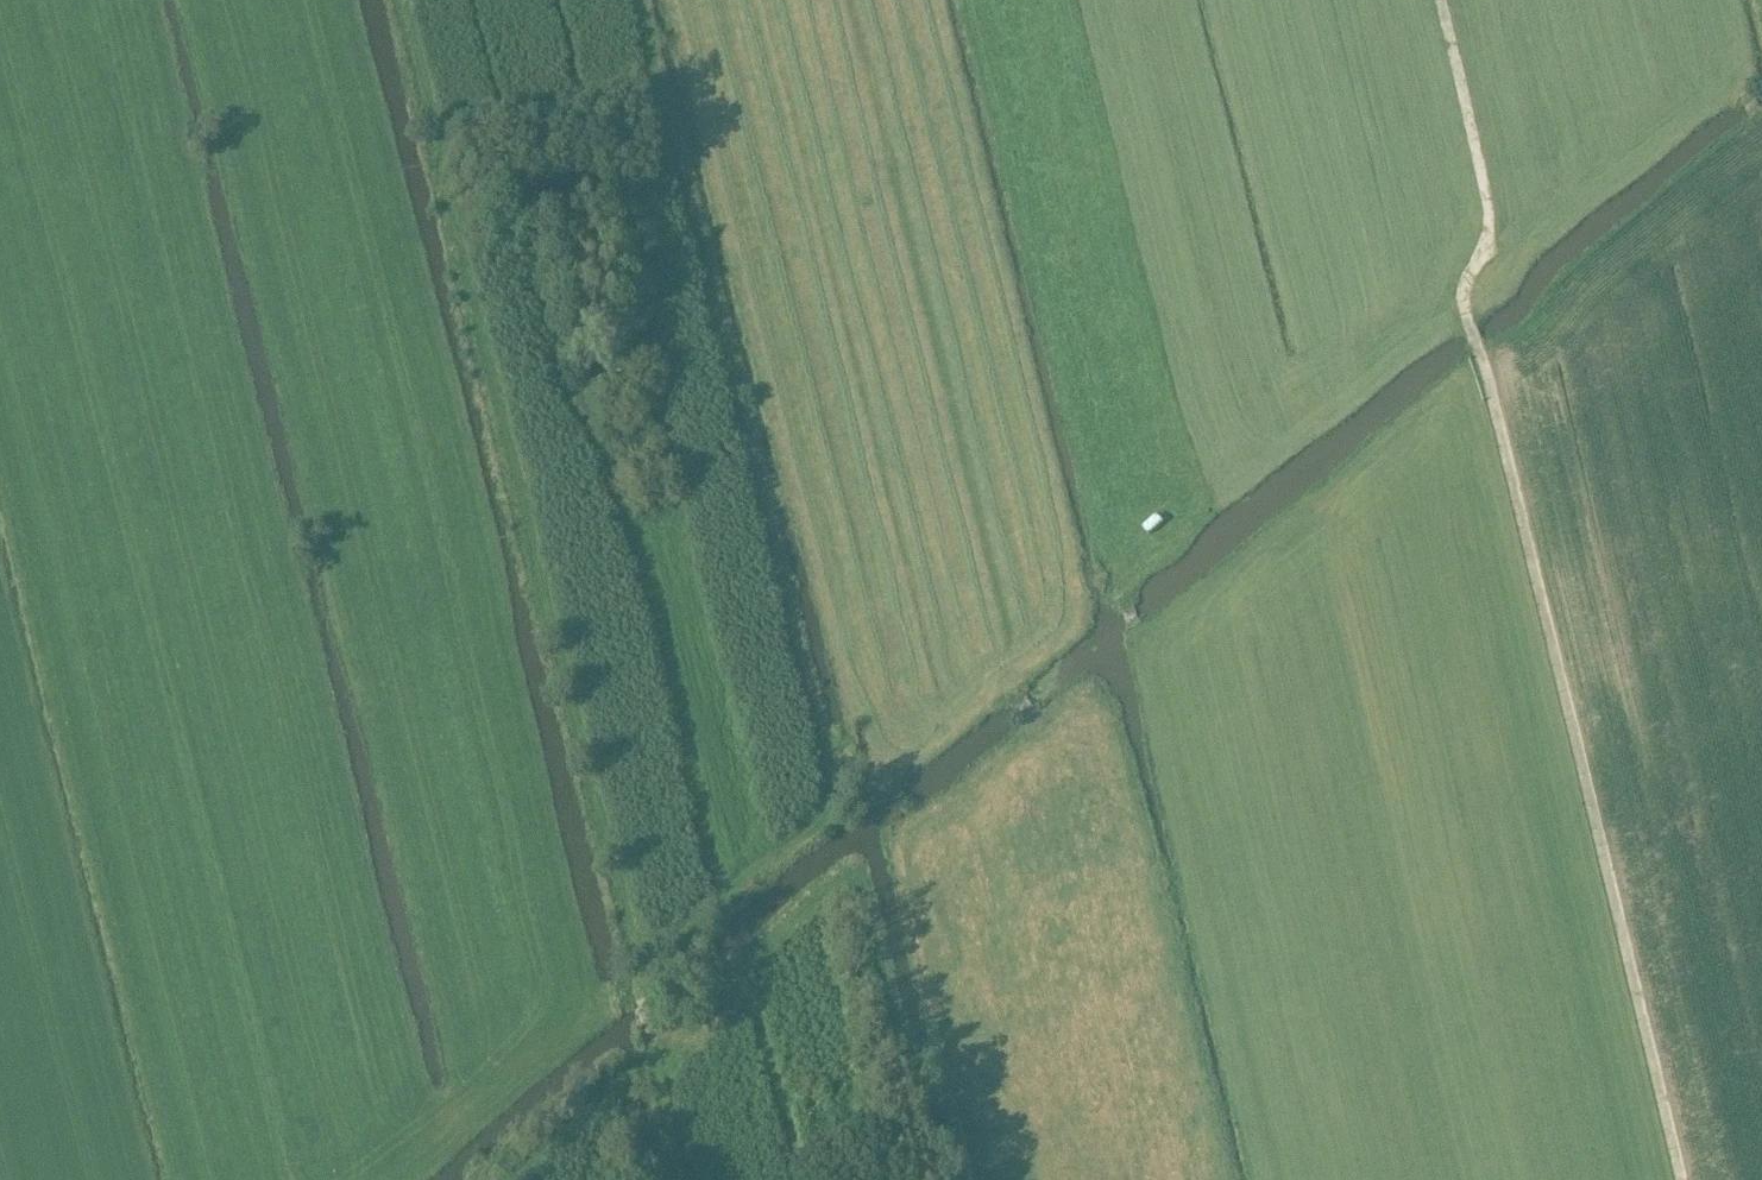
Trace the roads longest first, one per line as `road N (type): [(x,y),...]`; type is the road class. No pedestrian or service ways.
road 1 (track): [(1680,1179),(1466,312),(1468,279),(1490,245),(1489,205),(1438,0)]

